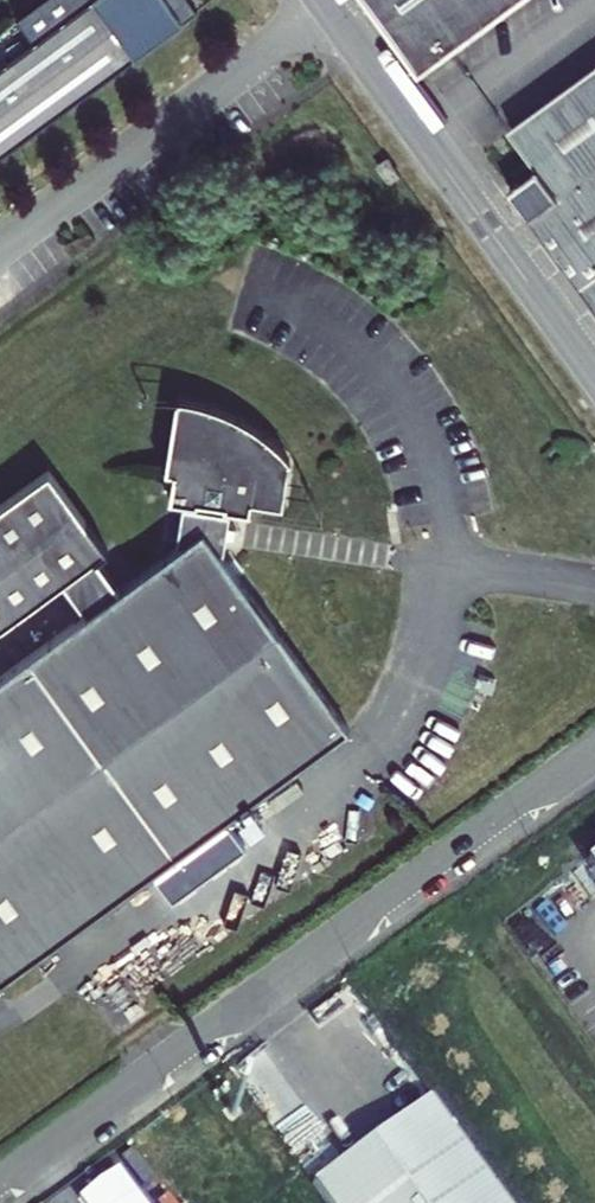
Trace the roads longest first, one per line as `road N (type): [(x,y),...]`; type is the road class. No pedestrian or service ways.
road 1 (residential): [(594,752),(166,1063)]
road 2 (tertiary): [(326,5),(594,374)]
road 3 (residential): [(326,5),(0,246)]
road 4 (residential): [(166,1063),(0,1185)]
road 5 (residential): [(166,1063),(95,958)]

